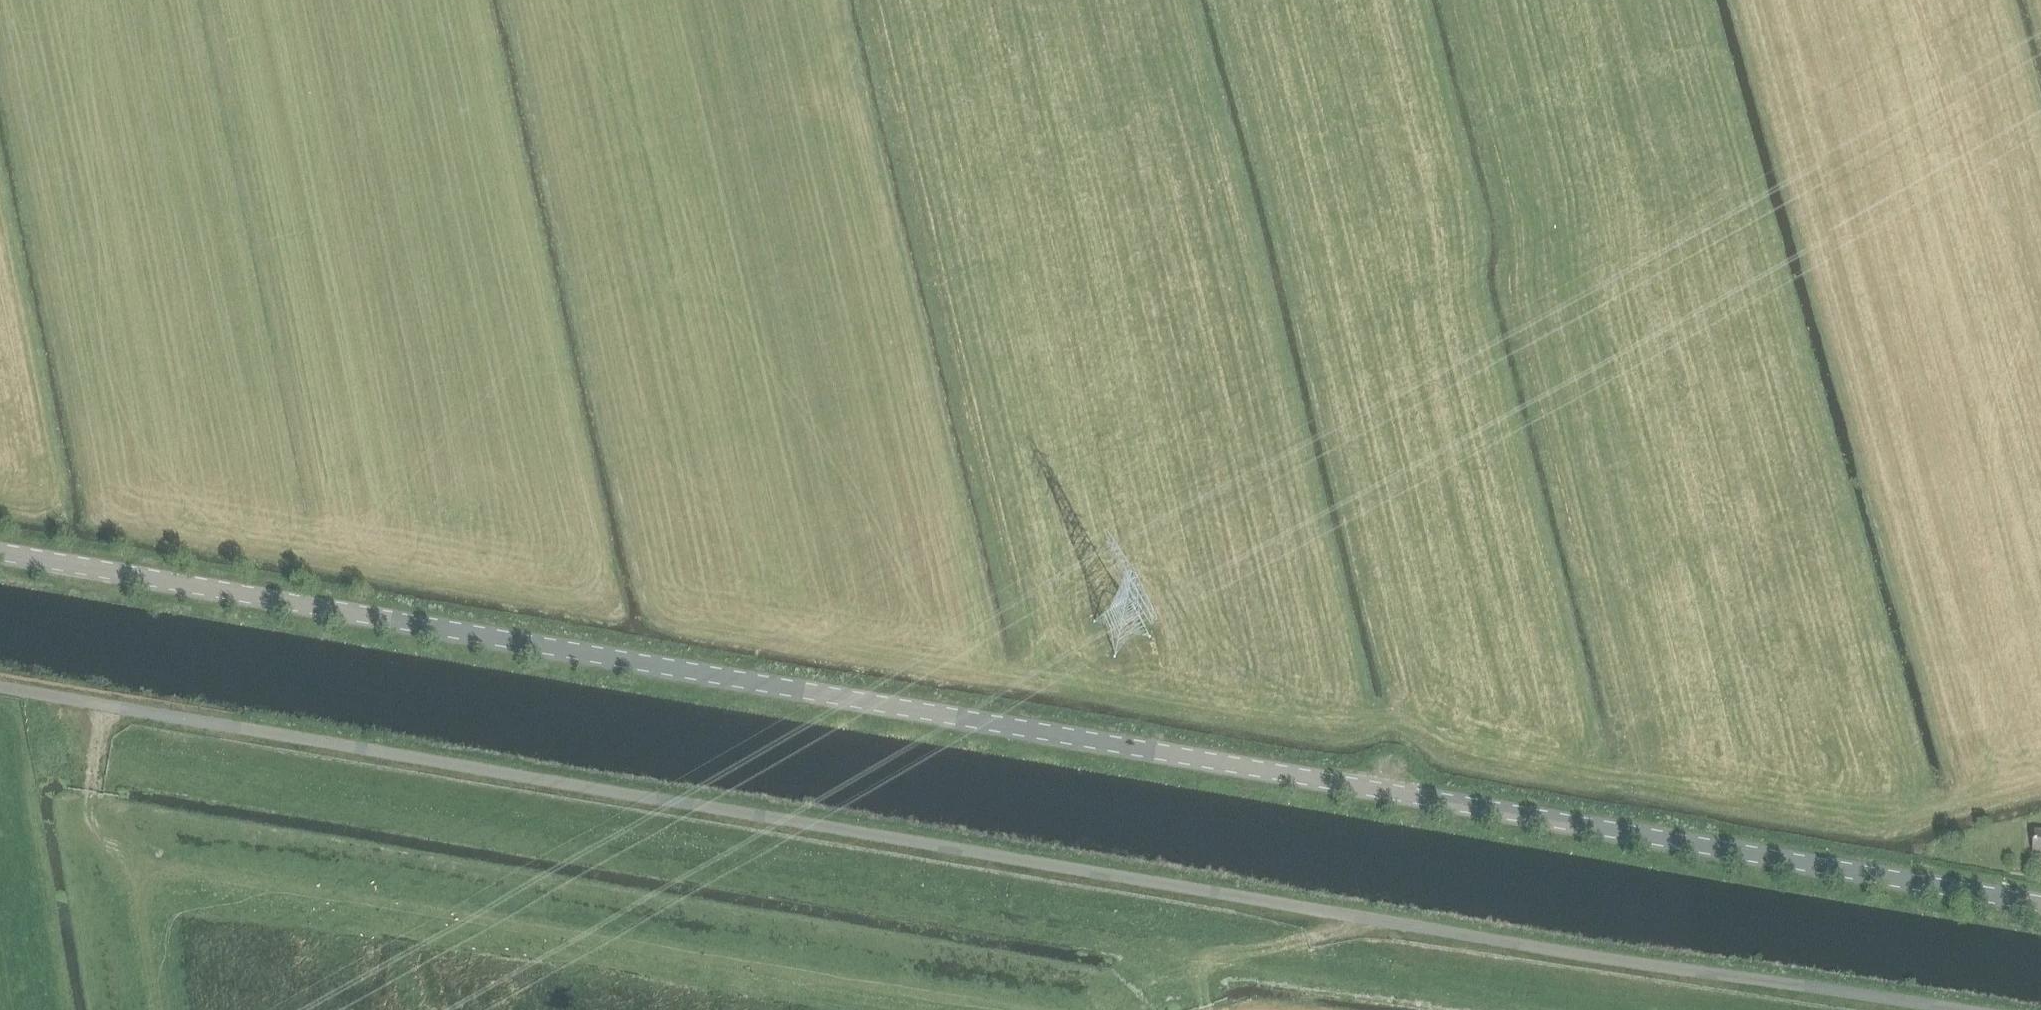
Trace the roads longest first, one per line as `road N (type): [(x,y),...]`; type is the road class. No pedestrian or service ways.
road 1 (tertiary): [(2040,905),(0,554)]
road 2 (unclassified): [(1940,1009),(0,688)]

